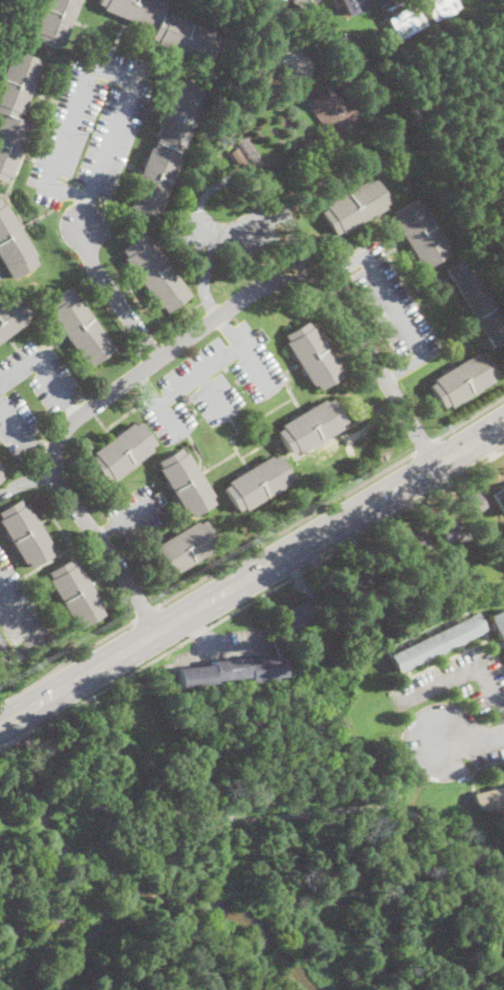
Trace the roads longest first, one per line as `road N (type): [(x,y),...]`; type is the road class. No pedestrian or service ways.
road 1 (residential): [(438,466),(327,296),(305,284),(256,292),(76,416),(60,438),(59,480),(157,634)]
road 2 (primary): [(0,728),(503,425)]
road 3 (residential): [(159,357),(97,273),(84,228)]

